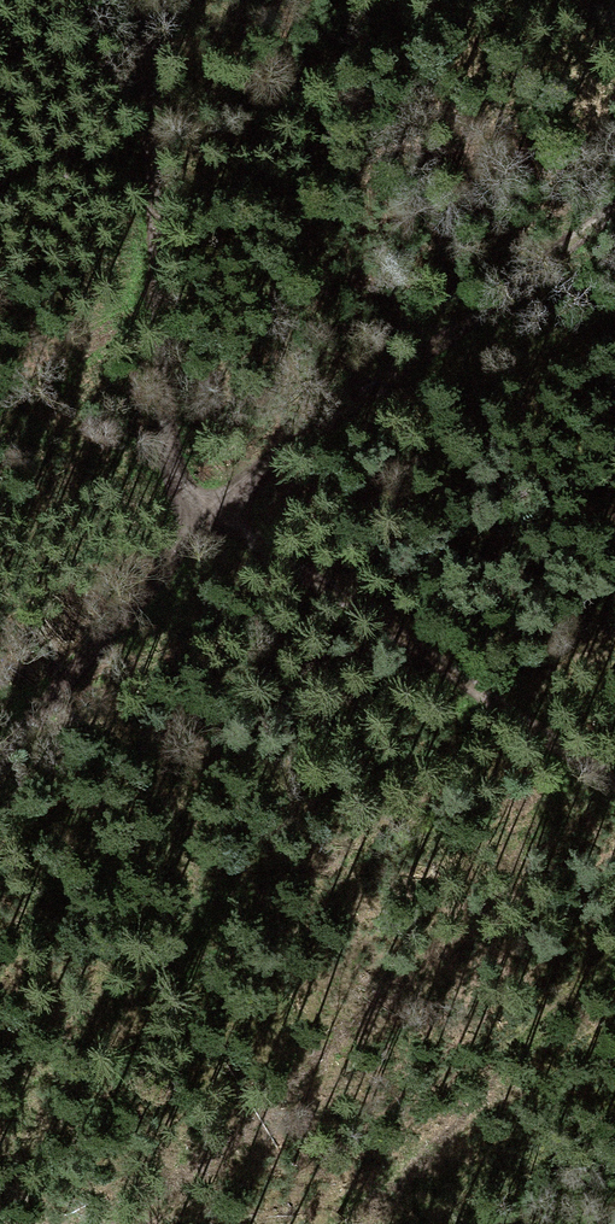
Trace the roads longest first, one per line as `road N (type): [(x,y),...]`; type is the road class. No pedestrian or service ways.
road 1 (track): [(159,0),(148,228),(174,482),(203,522),(614,223)]
road 2 (track): [(0,777),(203,522),(421,653),(614,784)]

